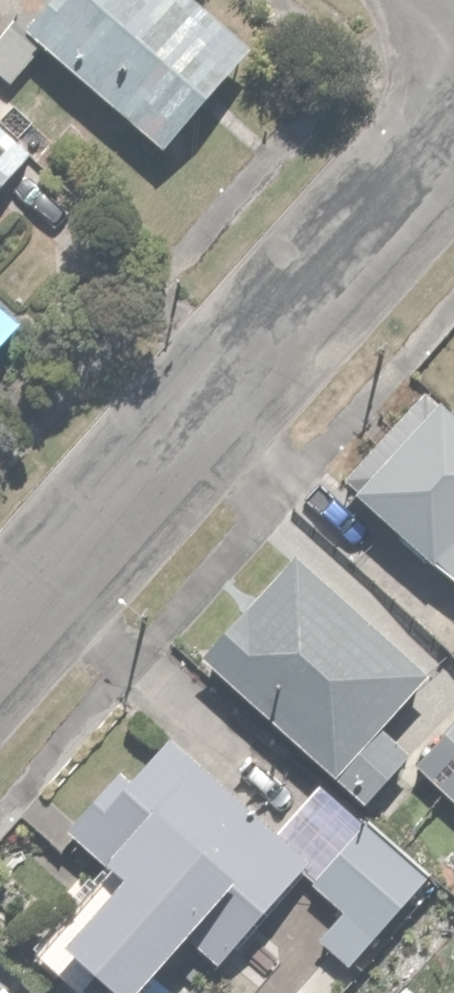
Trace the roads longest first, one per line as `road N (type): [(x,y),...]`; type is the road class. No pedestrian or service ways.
road 1 (residential): [(0,638),(453,133)]

